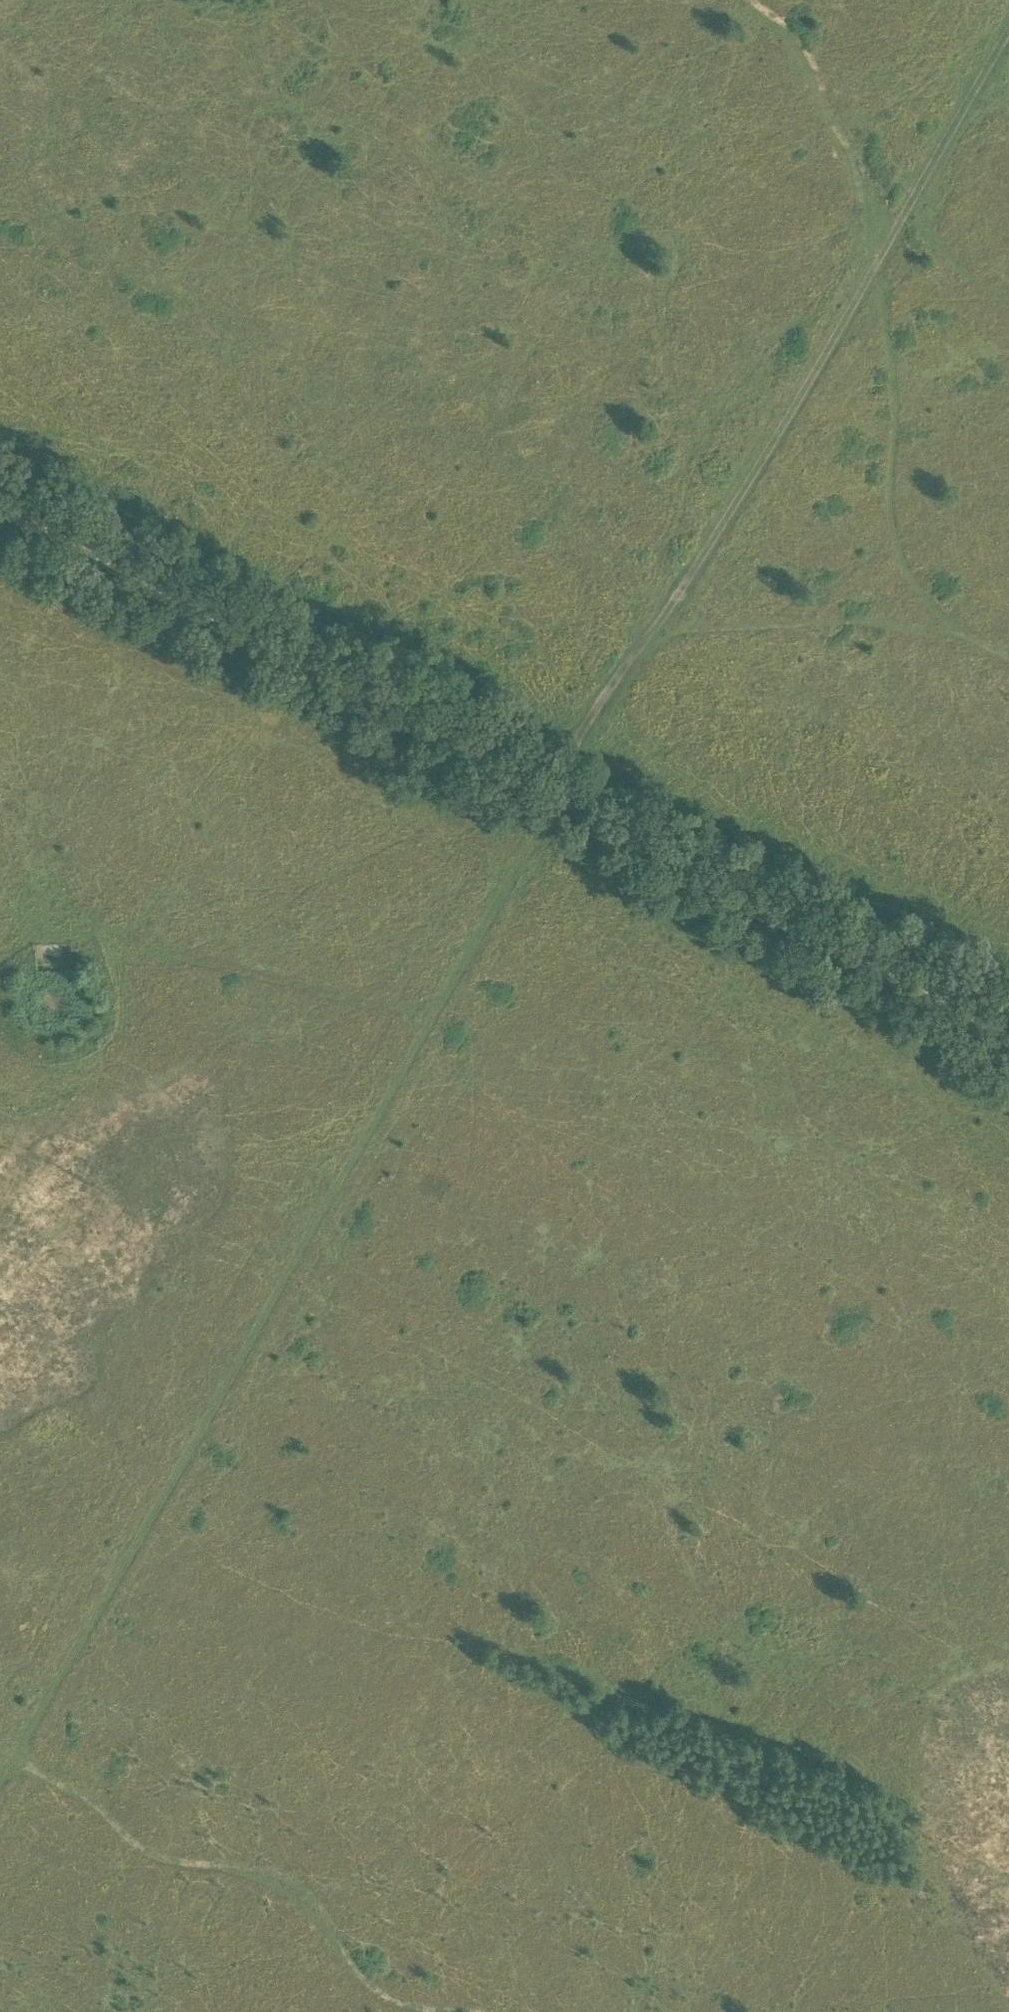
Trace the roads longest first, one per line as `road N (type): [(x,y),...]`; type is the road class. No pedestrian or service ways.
road 1 (track): [(646,634),(597,699),(559,800),(10,1757)]
road 2 (track): [(1008,1029),(0,497)]
road 3 (track): [(1008,31),(797,399),(646,634)]

